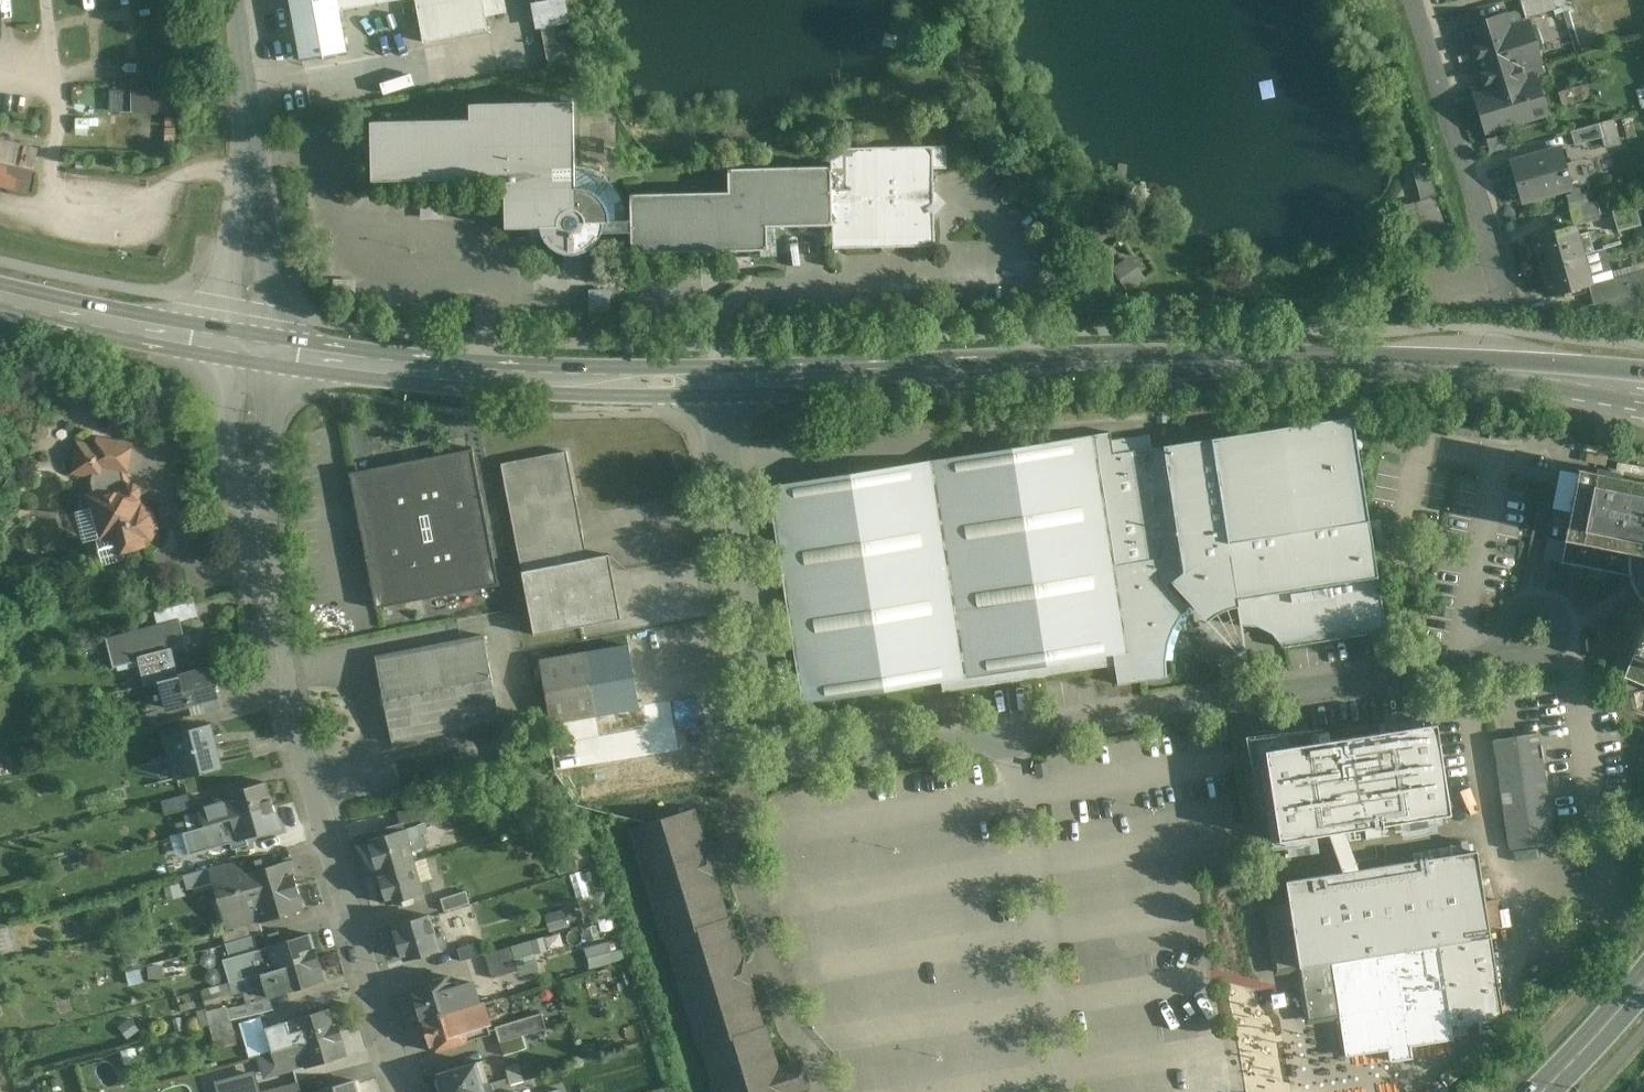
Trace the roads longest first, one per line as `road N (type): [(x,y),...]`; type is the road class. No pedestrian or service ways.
road 1 (unclassified): [(1515,635),(1466,663),(904,756),(849,756),(823,743),(781,702),(754,632),(727,378)]
road 2 (secondary): [(727,378),(1367,361),(1643,380)]
road 3 (residential): [(249,344),(259,538),(280,661),(411,1091)]
road 4 (secondary): [(249,344),(476,375),(727,378)]
road 5 (residential): [(232,0),(249,141),(249,344)]
road 6 (residential): [(1416,0),(1489,239),(1480,283)]
road 7 (secondary): [(0,297),(249,344)]
road 8 (unclassified): [(1515,635),(1541,656),(1561,649),(1570,631),(1565,612),(1550,601),(1530,602),(1515,622)]
road 9 (primary): [(1548,1091),(1643,986)]

